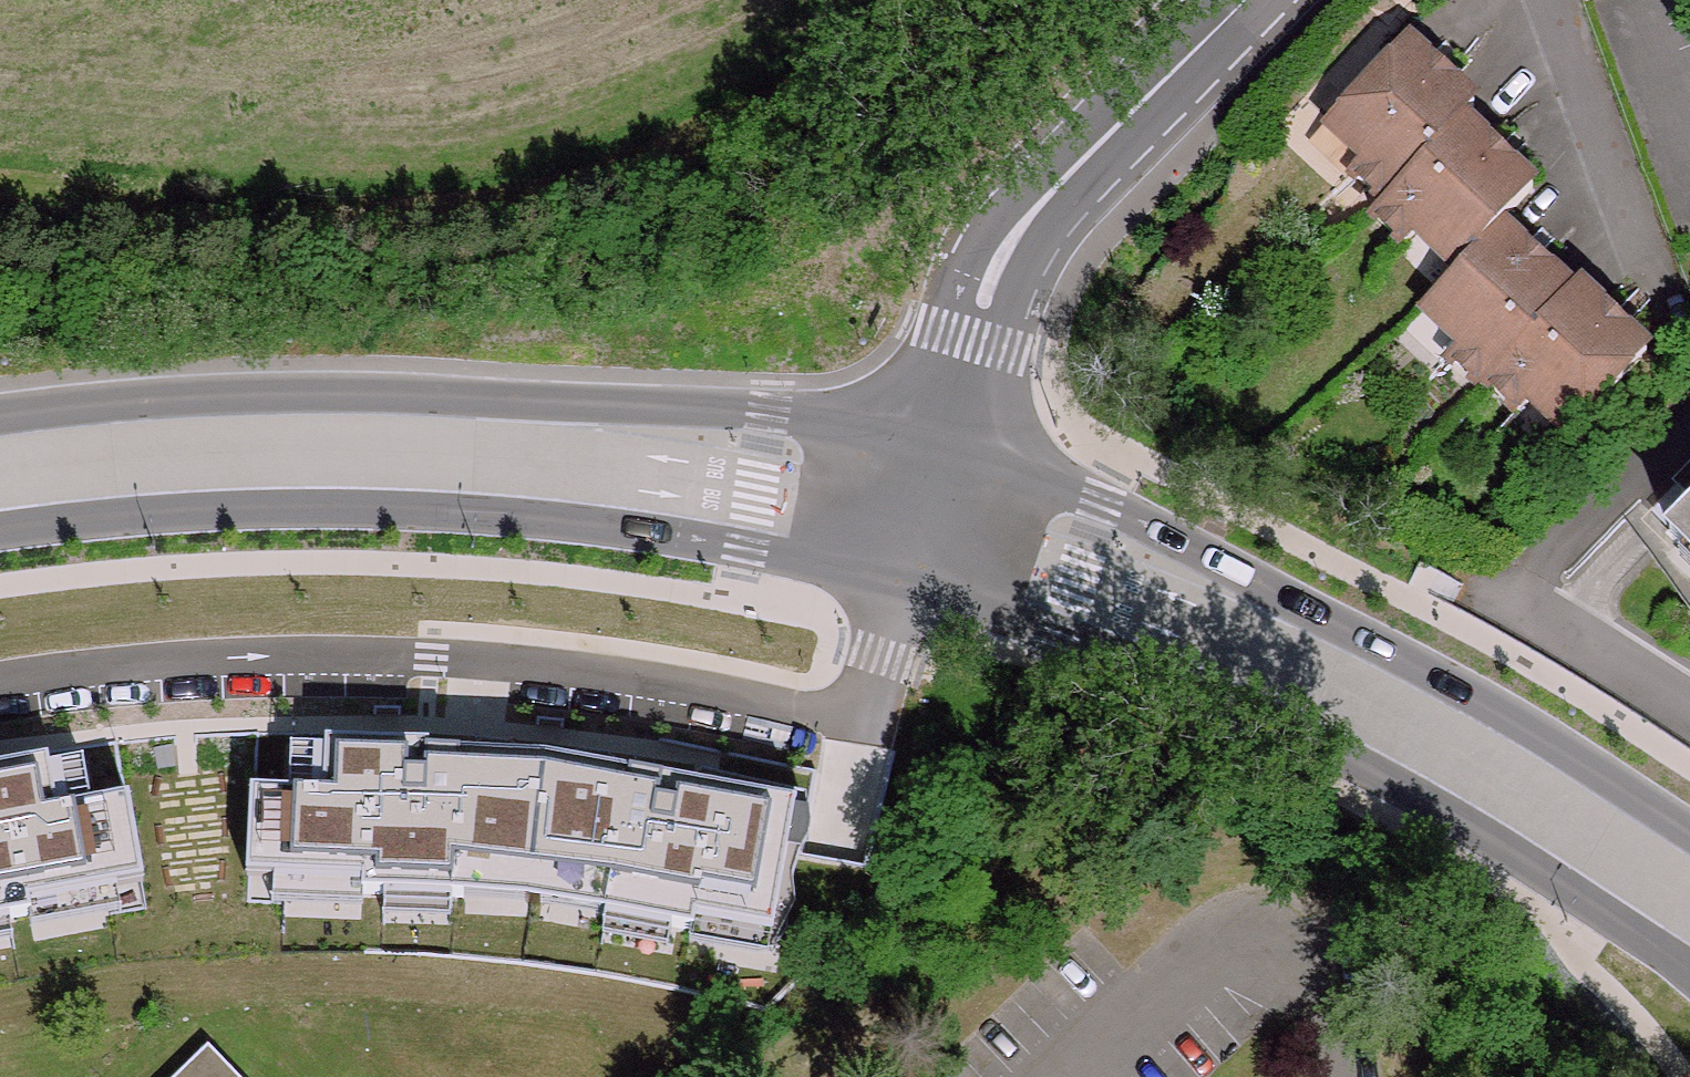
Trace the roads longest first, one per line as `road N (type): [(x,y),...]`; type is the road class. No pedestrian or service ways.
road 1 (residential): [(0,683),(81,669),(418,656),(864,714),(899,584)]
road 2 (primary): [(915,429),(822,415),(367,394),(186,397),(0,414)]
road 3 (primary): [(0,532),(210,511),(457,513),(590,525),(867,576)]
road 4 (primary): [(931,593),(1060,632),(1291,725),(1505,841),(1689,968)]
road 5 (primary): [(1689,831),(1434,673),(1099,501),(973,445)]
road 6 (residential): [(1085,159),(1013,213),(980,252),(915,429)]
road 7 (residential): [(973,445),(1023,277),(1085,159)]
road 8 (residential): [(1085,159),(1240,0)]
road 9 (residential): [(1516,608),(1689,710)]
road 10 (residential): [(915,429),(867,576)]
road 11 (residential): [(931,593),(973,445)]

